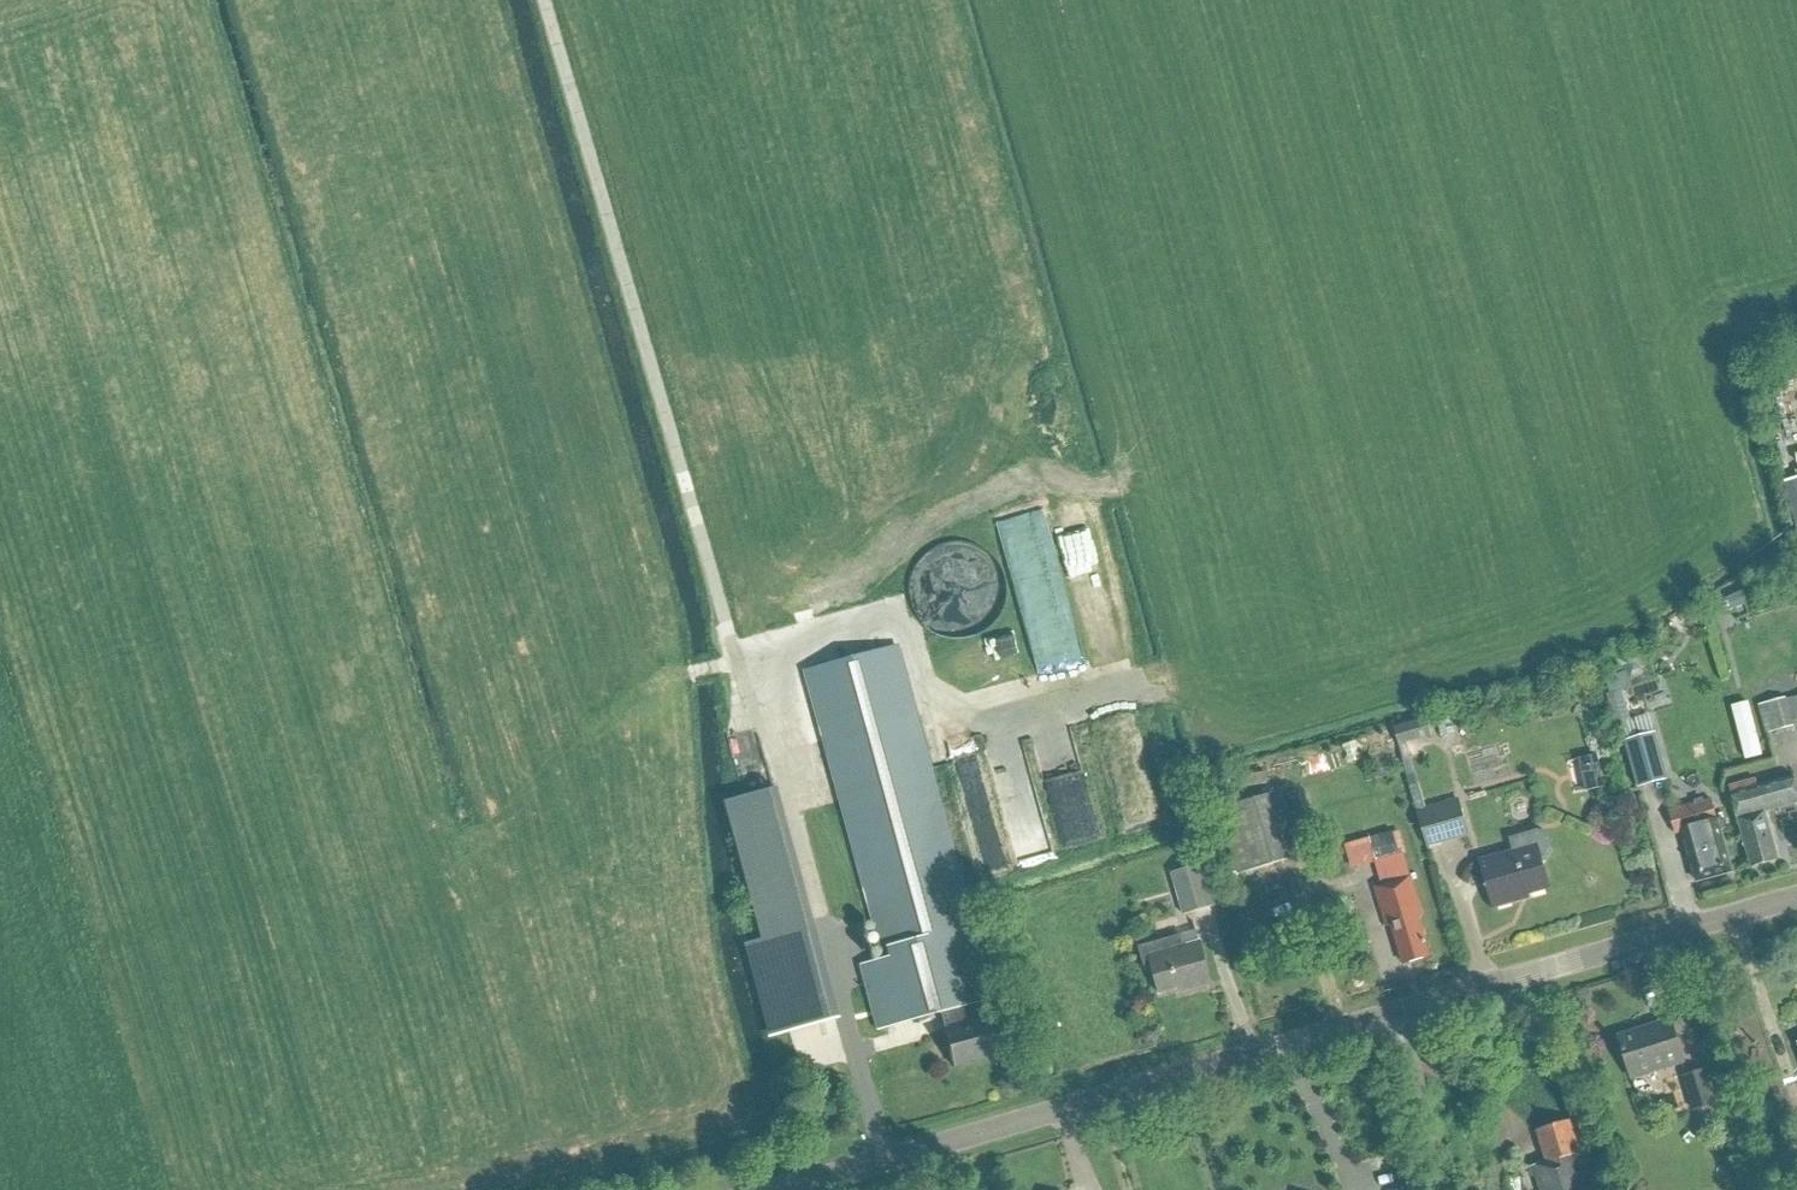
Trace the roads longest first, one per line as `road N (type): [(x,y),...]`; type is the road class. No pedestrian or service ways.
road 1 (track): [(759,656),(725,646),(542,0)]
road 2 (tertiary): [(759,1189),(1399,1016)]
road 3 (tertiary): [(1399,1016),(1796,899)]
road 4 (unclassified): [(1453,1189),(1399,1016)]

